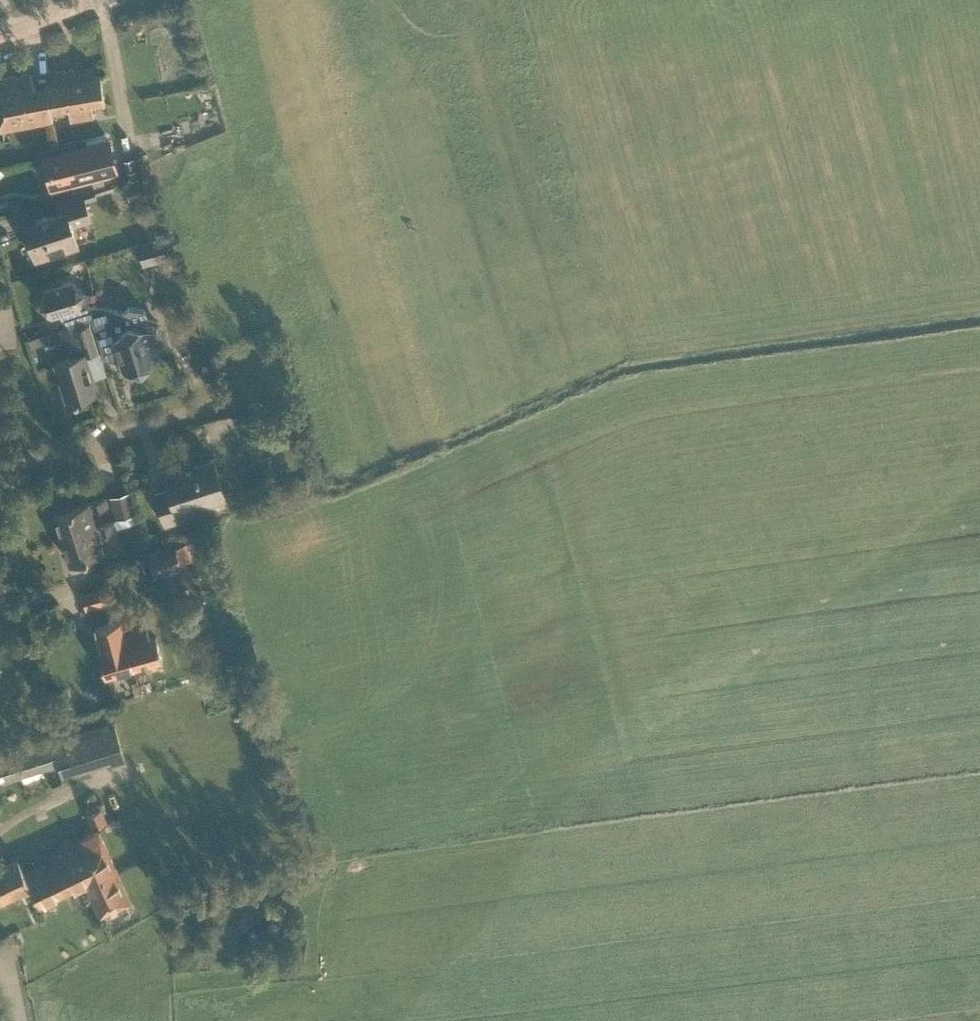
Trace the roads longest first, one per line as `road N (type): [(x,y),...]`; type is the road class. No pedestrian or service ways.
road 1 (unclassified): [(0,456),(38,461),(222,402)]

